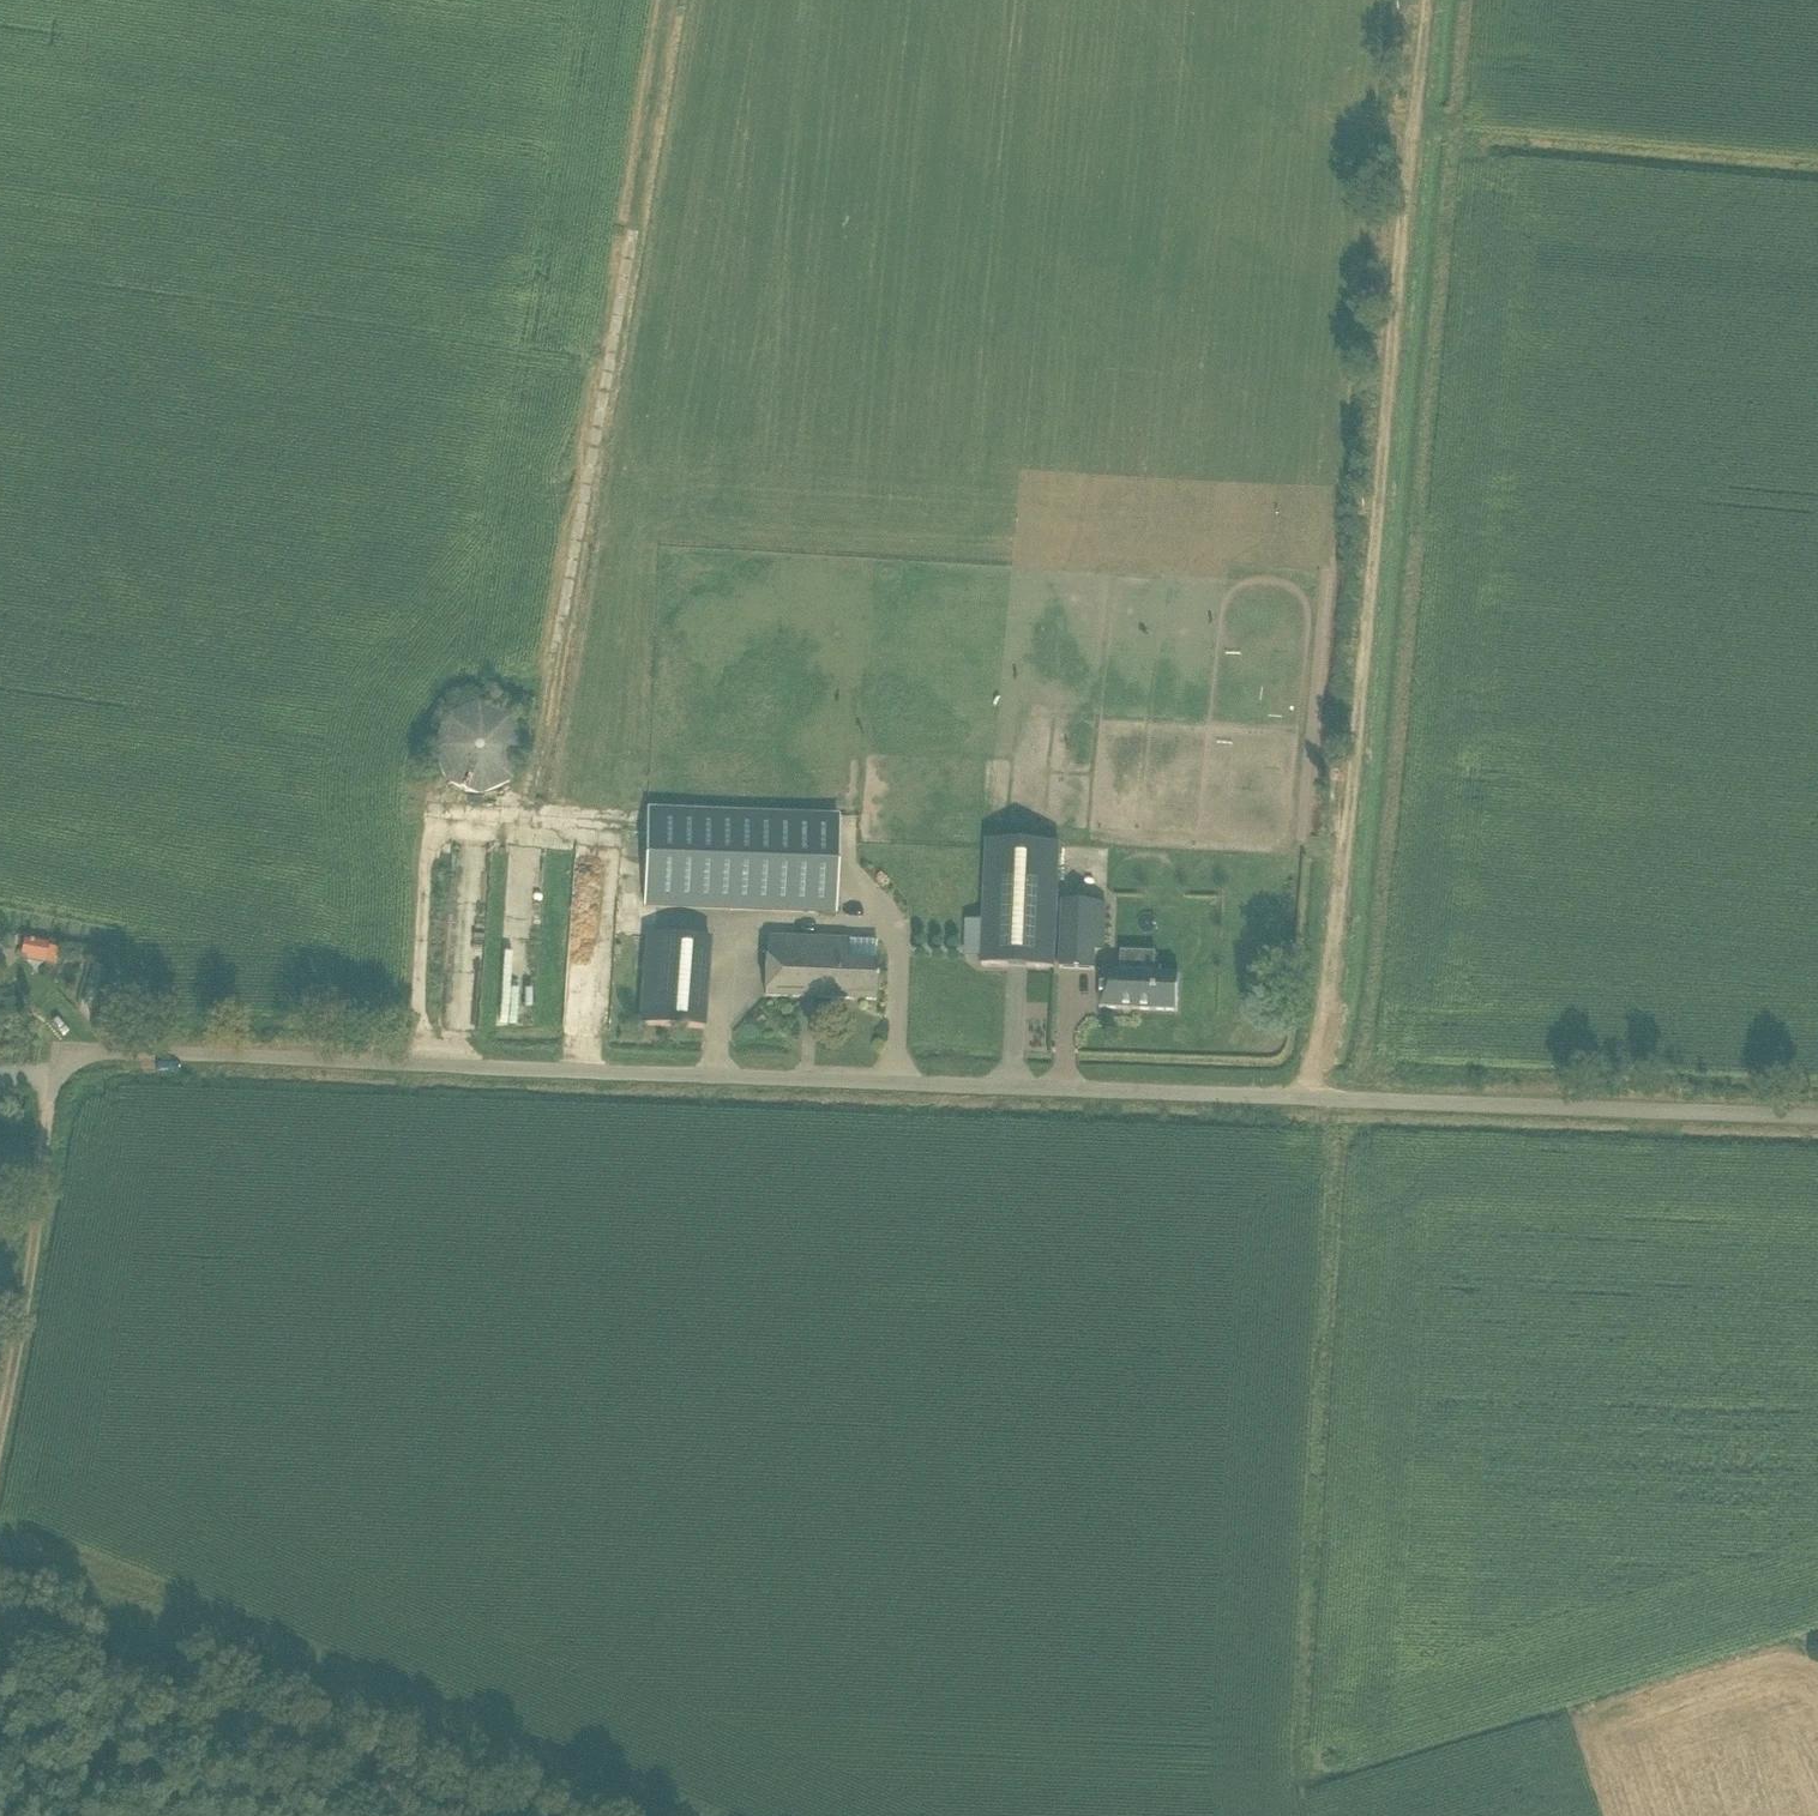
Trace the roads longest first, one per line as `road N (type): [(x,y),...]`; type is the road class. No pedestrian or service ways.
road 1 (unclassified): [(1817,1117),(87,1057)]
road 2 (track): [(1418,0),(1315,1098)]
road 3 (track): [(403,1815),(0,1652)]
road 4 (track): [(87,1057),(58,1092),(0,1375)]

